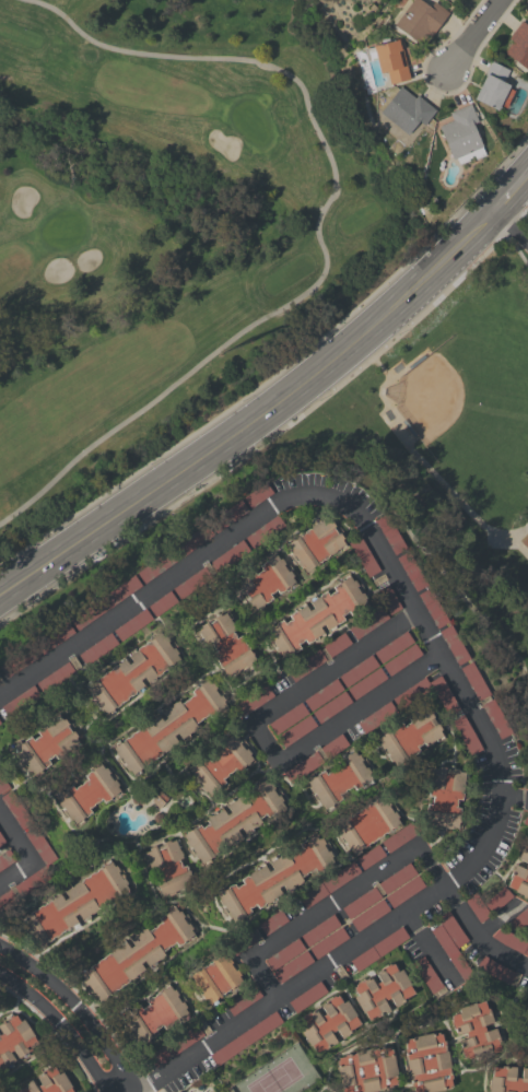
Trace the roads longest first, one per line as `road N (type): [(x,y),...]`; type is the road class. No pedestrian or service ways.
road 1 (residential): [(0,697),(282,498),(331,497),(366,528),(501,762),(498,818),(477,867),(133,1091)]
road 2 (secondary): [(493,212),(335,364),(0,598)]

